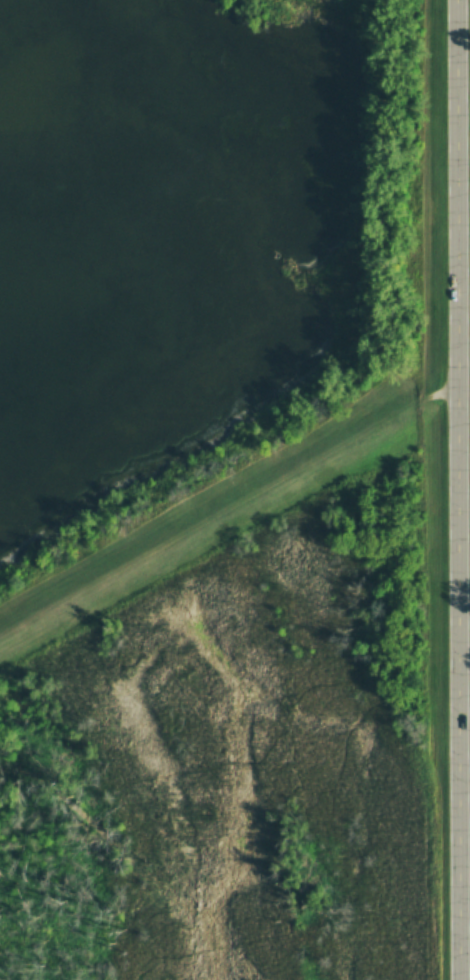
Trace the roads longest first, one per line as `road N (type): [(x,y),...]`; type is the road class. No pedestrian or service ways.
road 1 (secondary): [(460,979),(458,0)]
road 2 (track): [(460,386),(0,635)]
road 3 (residential): [(461,830),(297,830),(197,817),(149,789)]

